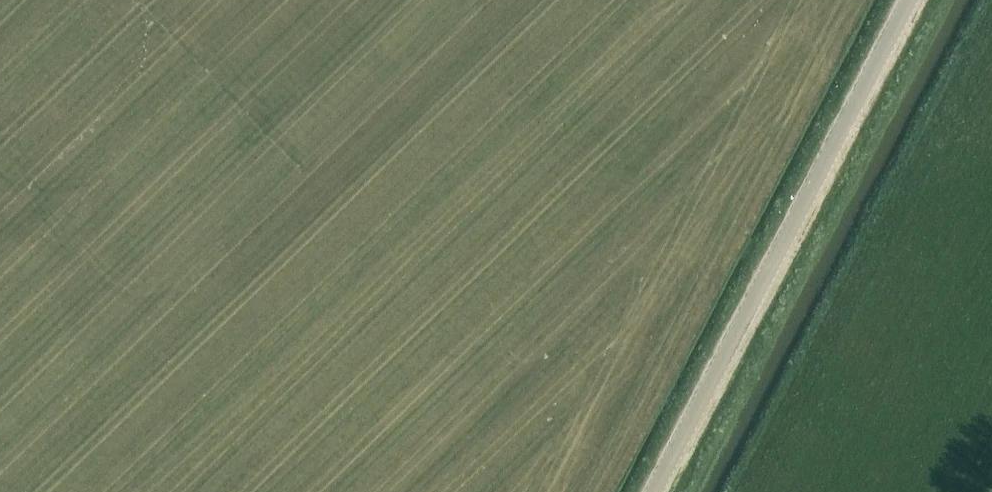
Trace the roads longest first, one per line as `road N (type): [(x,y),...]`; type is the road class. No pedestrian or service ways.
road 1 (tertiary): [(654,491),(910,0)]

